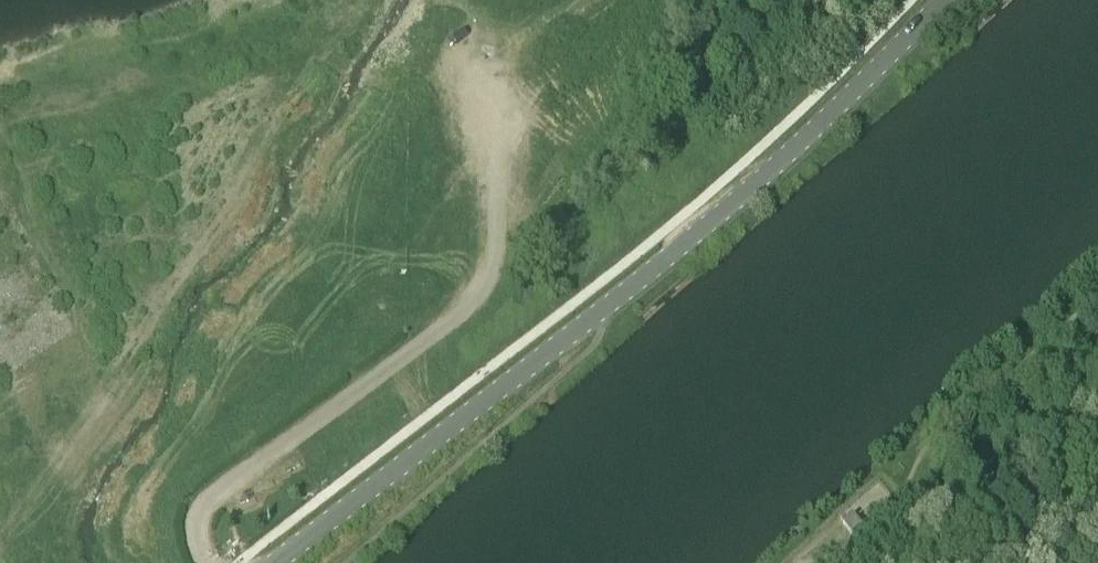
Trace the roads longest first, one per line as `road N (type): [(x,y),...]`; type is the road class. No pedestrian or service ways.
road 1 (unclassified): [(273,562),(782,161),(940,0)]

